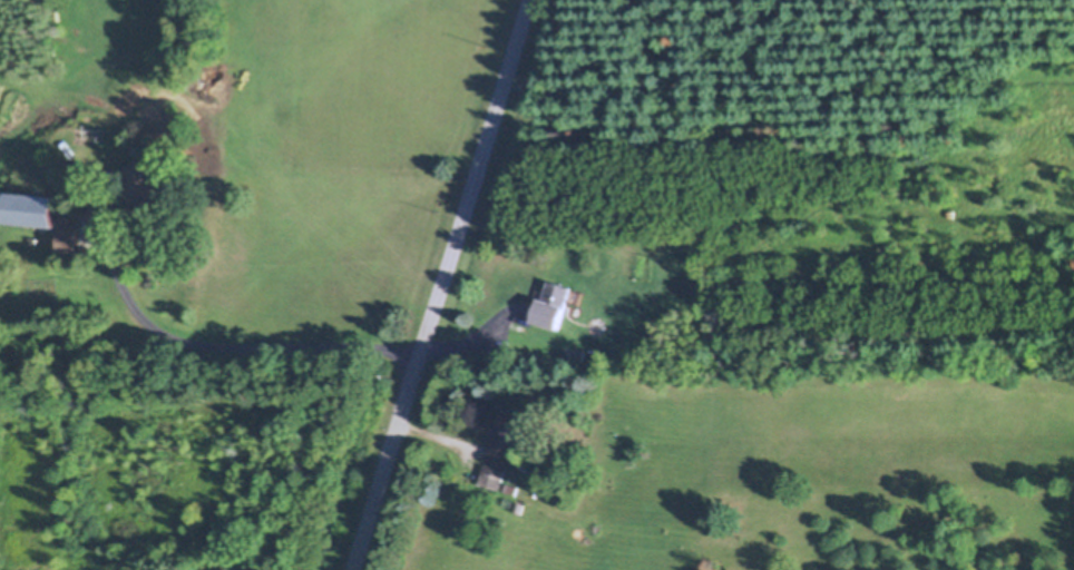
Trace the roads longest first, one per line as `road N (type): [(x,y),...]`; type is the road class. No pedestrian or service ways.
road 1 (residential): [(344,569),(531,0)]
road 2 (residential): [(422,350),(185,350),(128,313),(89,248)]

